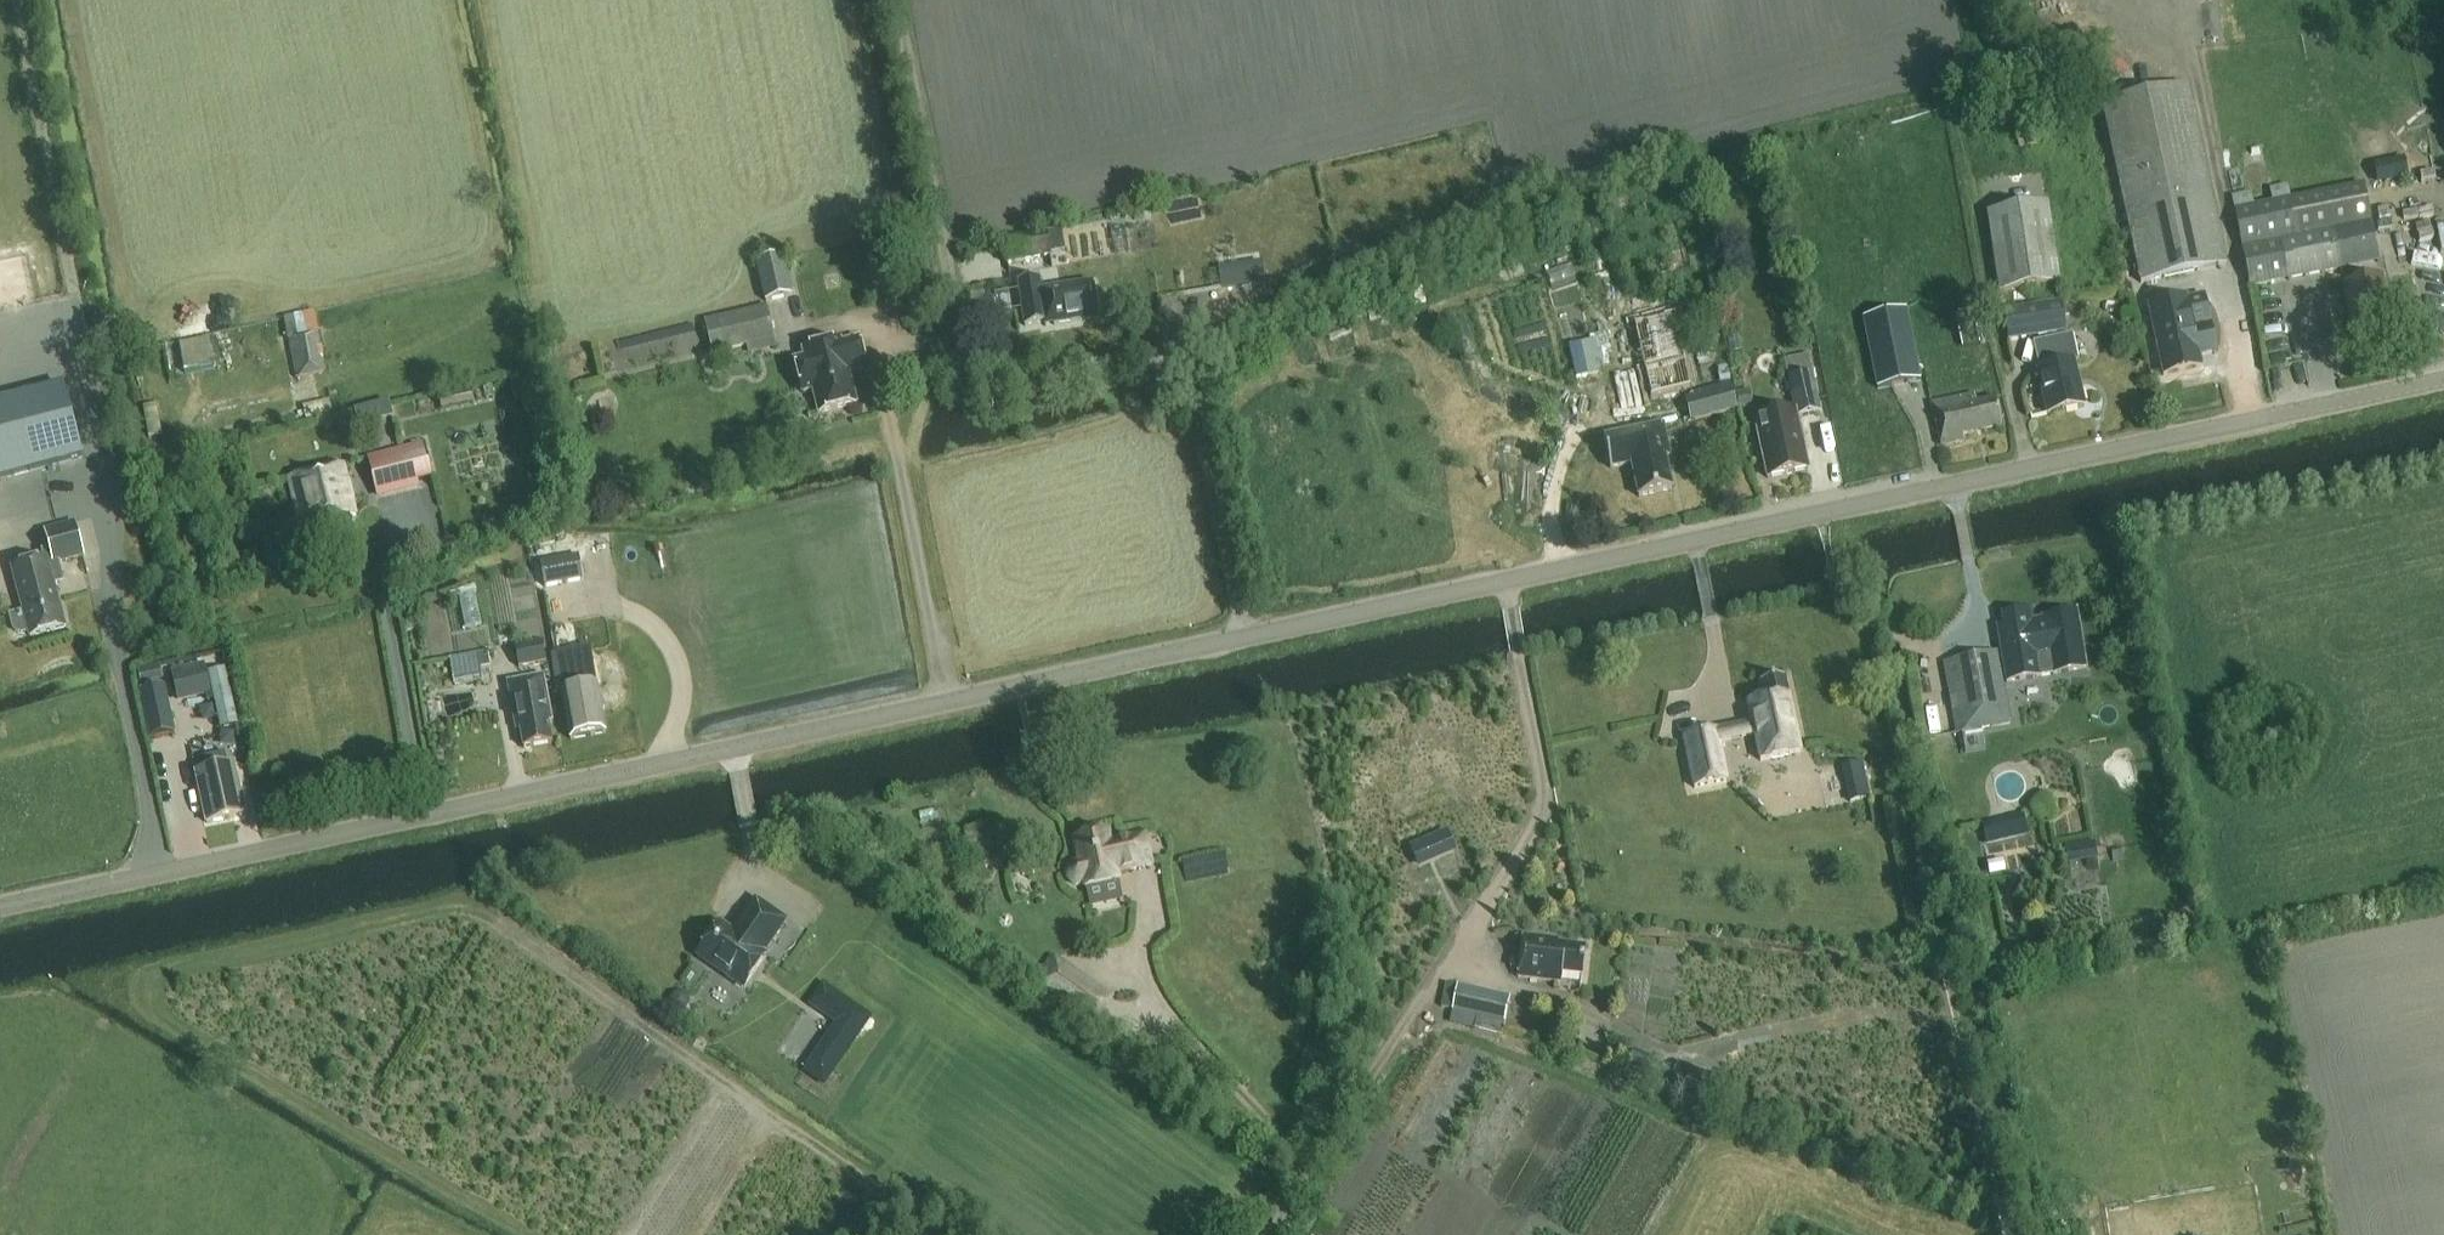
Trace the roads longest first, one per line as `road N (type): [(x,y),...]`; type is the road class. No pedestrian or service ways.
road 1 (tertiary): [(151,876),(1694,539),(2443,391)]
road 2 (unclassified): [(151,876),(140,772),(105,612),(105,423),(91,304),(28,0)]
road 3 (track): [(1244,636),(1199,408),(1173,366),(1130,358),(1009,391),(969,363),(956,329)]
road 4 (track): [(956,329),(877,352),(939,702)]
road 5 (track): [(890,0),(956,329)]
road 6 (track): [(1264,1234),(1403,1012)]
road 7 (track): [(1309,1163),(1186,1039),(1144,978)]
road 8 (tertiary): [(151,876),(0,909)]

